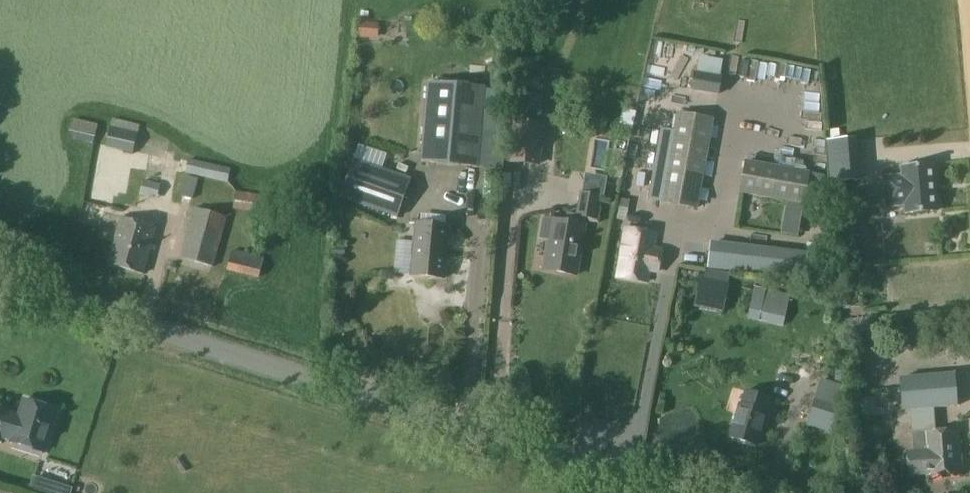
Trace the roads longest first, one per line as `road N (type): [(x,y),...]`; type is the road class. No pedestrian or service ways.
road 1 (tertiary): [(668,492),(0,273)]

